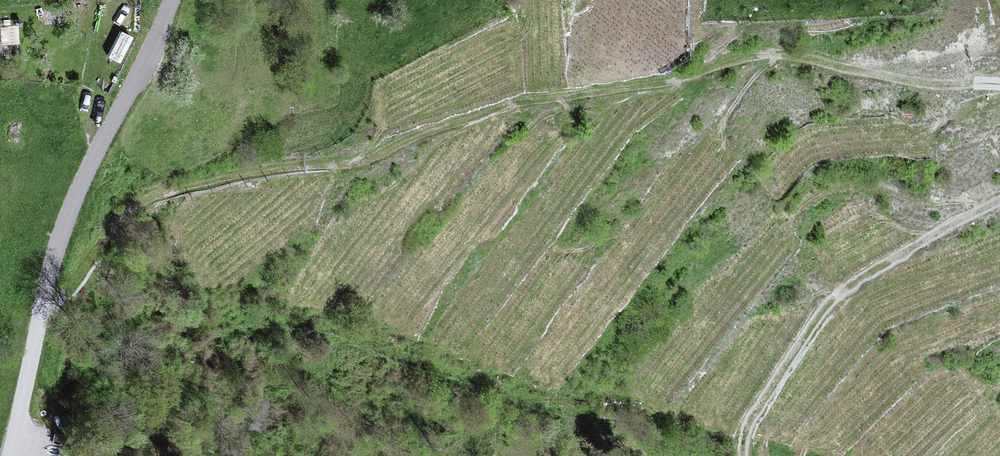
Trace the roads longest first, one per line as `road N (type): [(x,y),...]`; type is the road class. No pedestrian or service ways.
road 1 (track): [(43,310),(51,310),(147,200),(266,170),(364,159),(532,99),(769,54),(941,85),(999,86)]
road 2 (residential): [(7,455),(78,191),(172,0)]
road 3 (track): [(999,200),(861,277),(827,309),(754,417),(743,455)]

